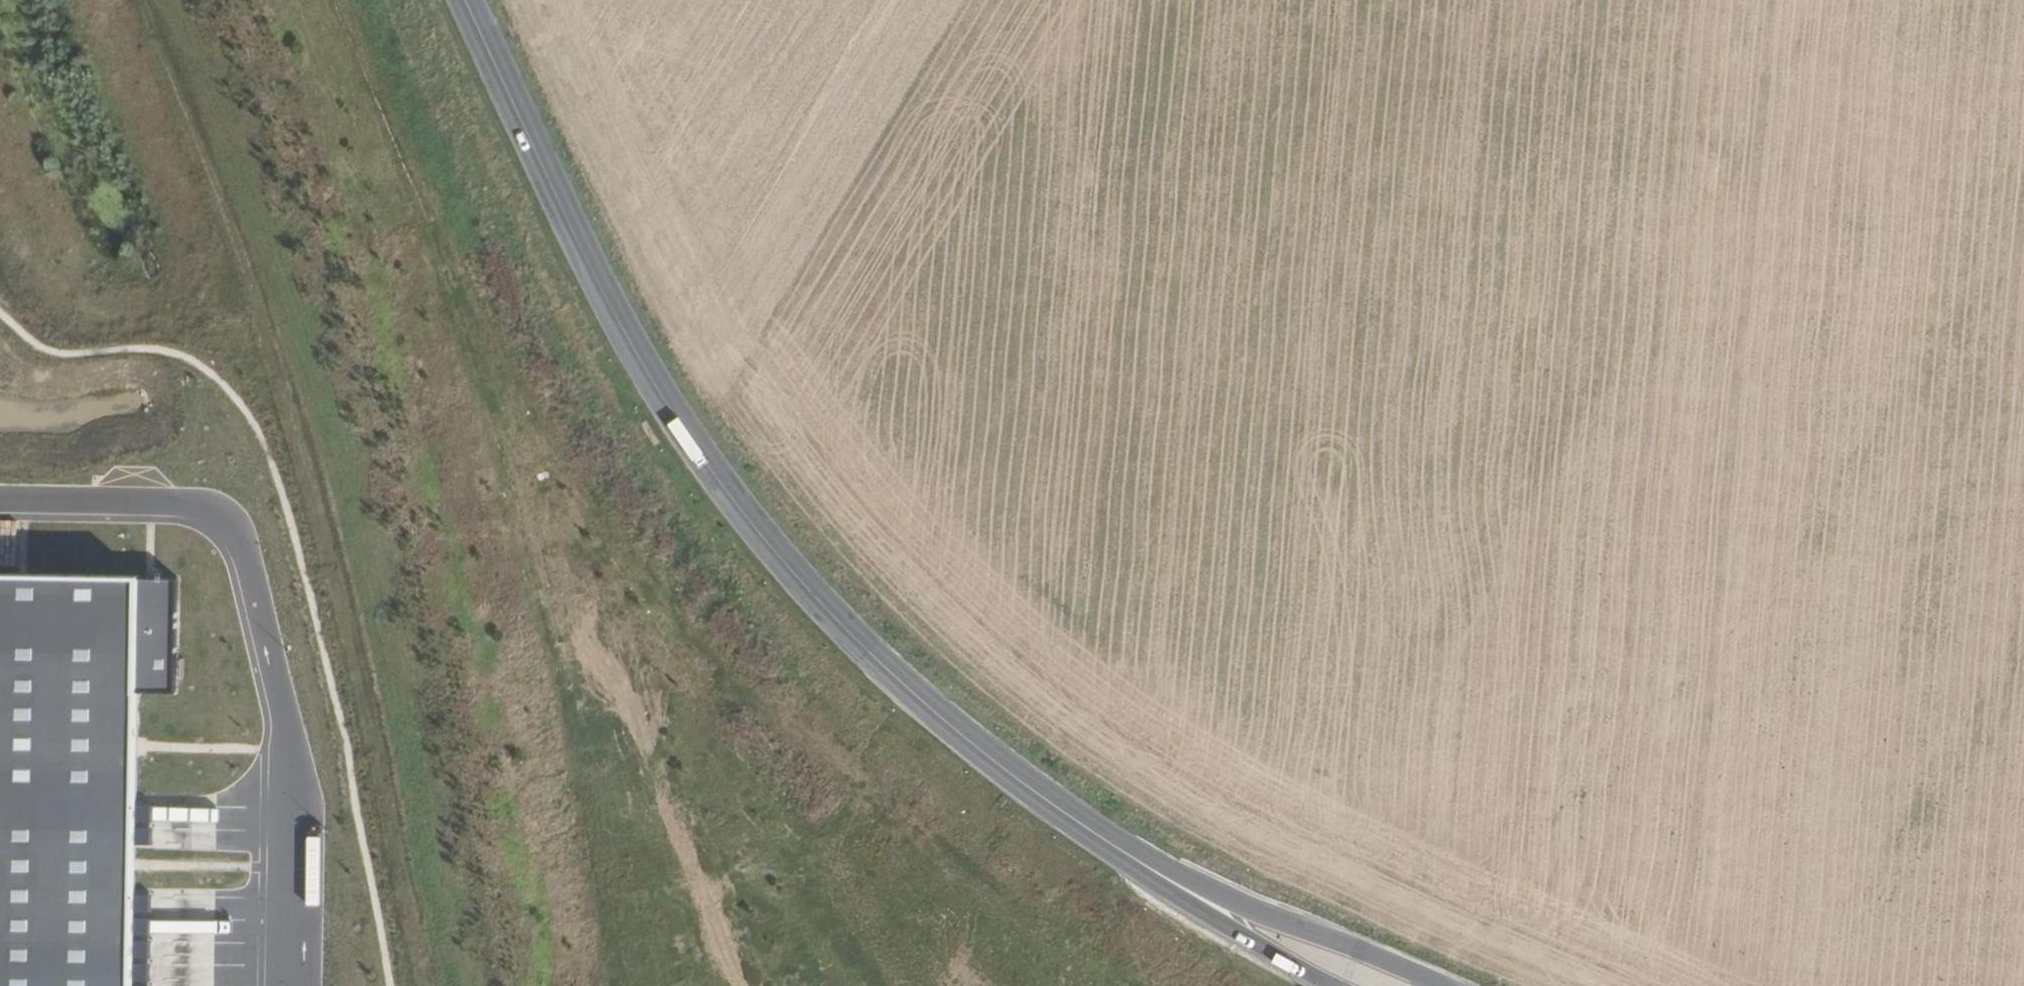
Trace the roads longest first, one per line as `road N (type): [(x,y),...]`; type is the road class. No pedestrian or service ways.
road 1 (primary): [(1175,883),(1053,805),(932,712),(744,515),(619,323),(465,0)]
road 2 (primary): [(1437,985),(1229,897),(1175,883)]
road 3 (primary): [(1175,883),(1239,934),(1338,985)]

